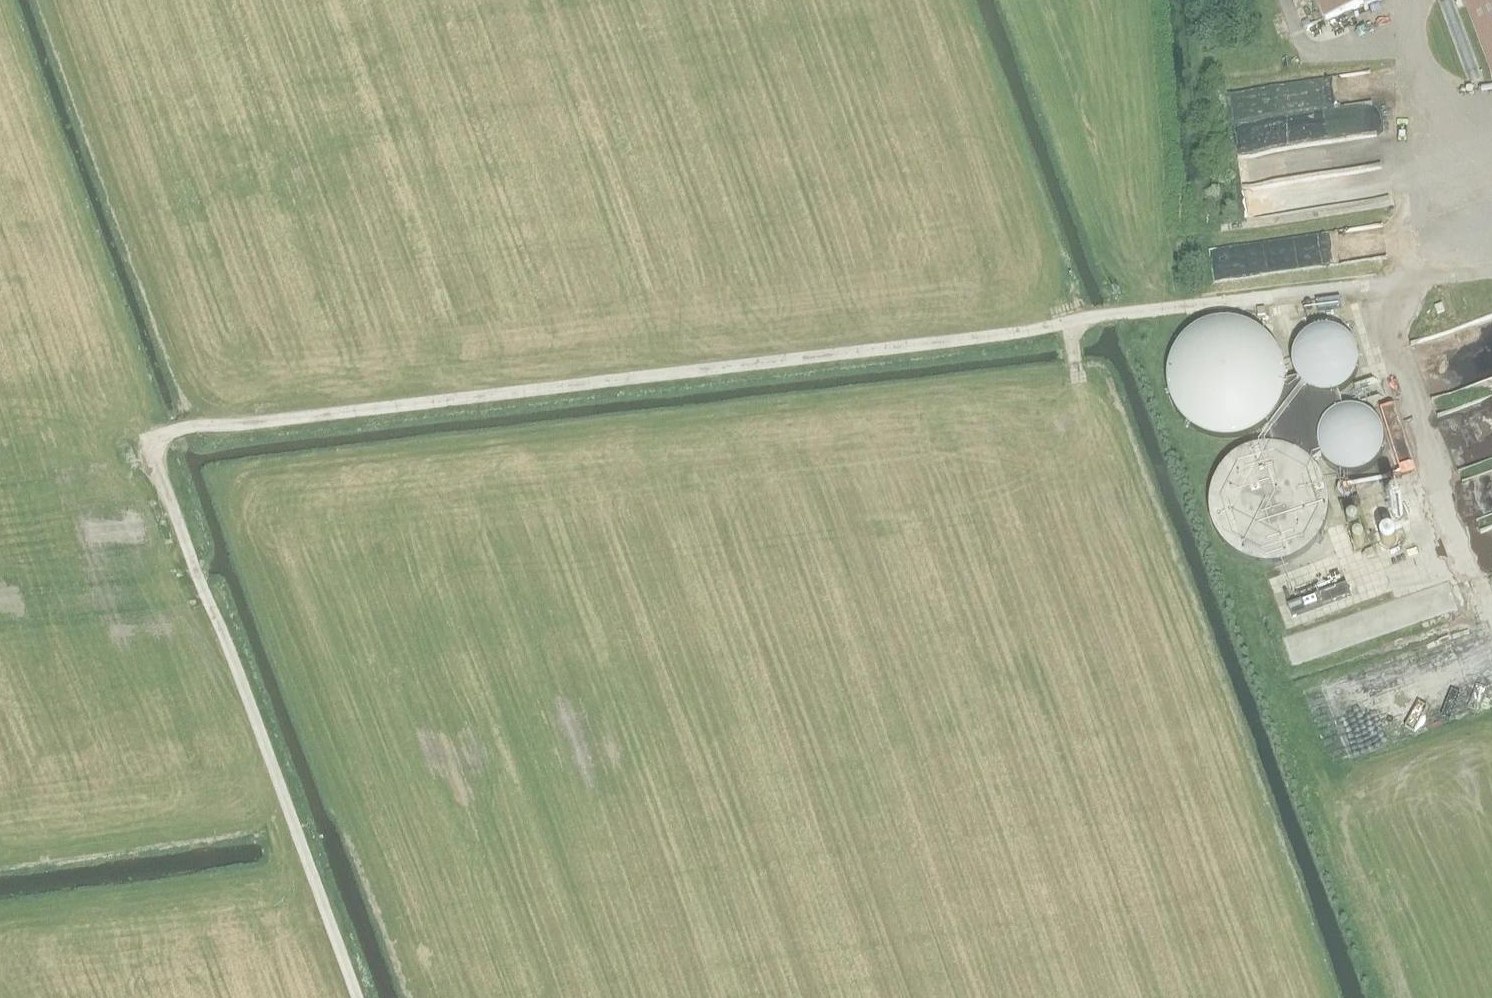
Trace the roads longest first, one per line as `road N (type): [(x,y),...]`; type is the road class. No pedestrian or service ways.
road 1 (track): [(1374,287),(195,425),(158,442),(162,481),(357,997)]

